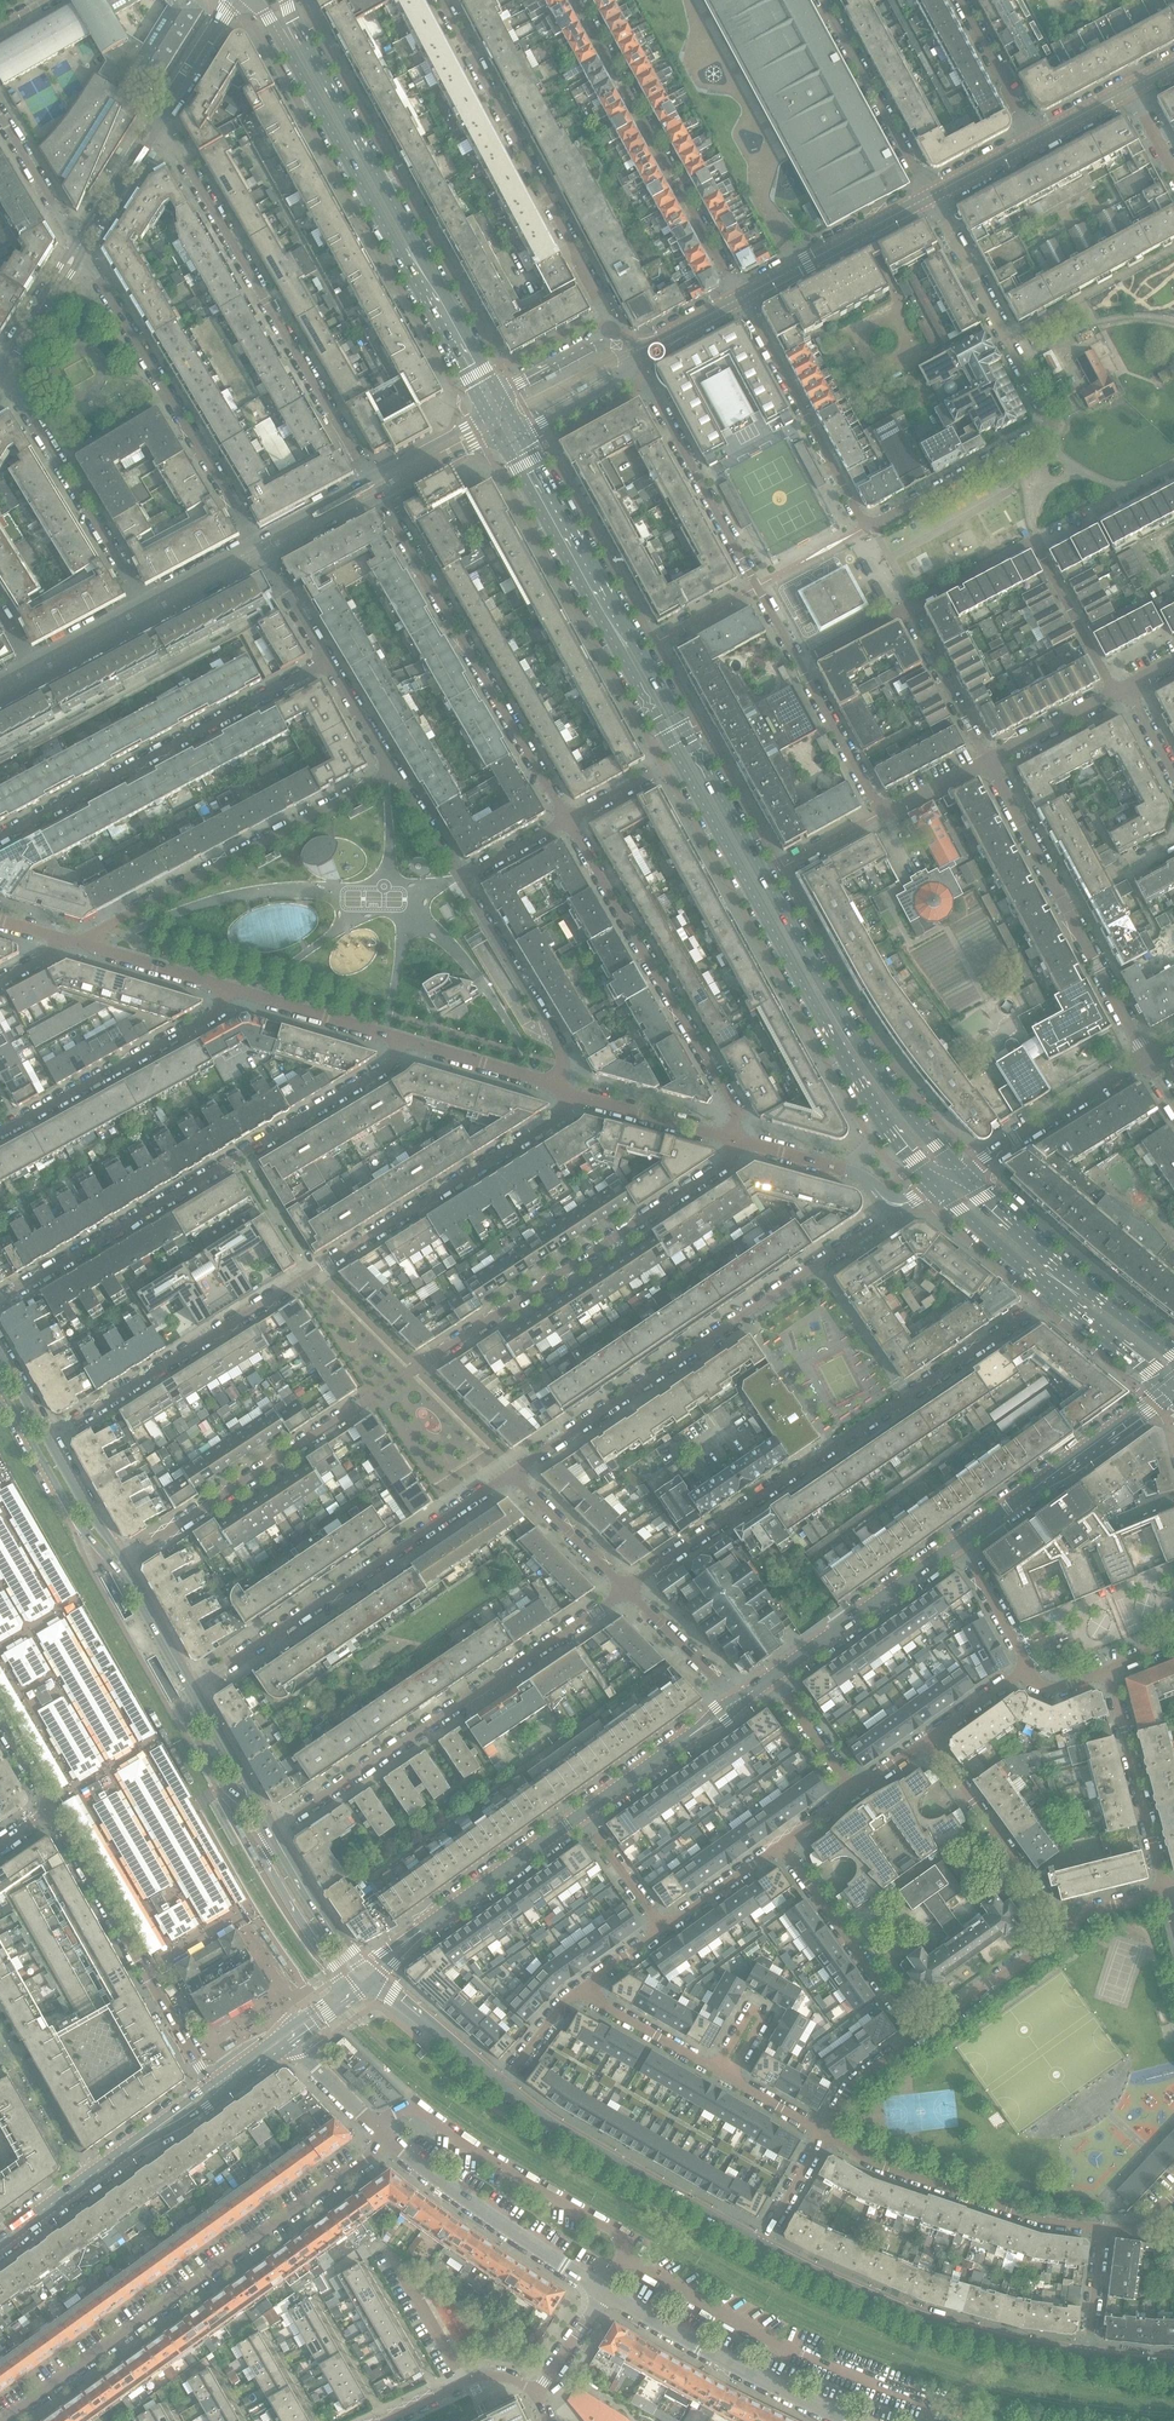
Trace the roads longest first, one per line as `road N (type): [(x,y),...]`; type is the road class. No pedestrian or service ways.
road 1 (residential): [(748,1145),(120,1563)]
road 2 (residential): [(740,296),(864,527),(1051,427),(930,195)]
road 3 (residential): [(593,1097),(51,1438)]
road 4 (residential): [(625,1590),(1056,1294)]
road 5 (residential): [(0,1300),(389,1066),(403,1042)]
road 6 (residential): [(386,2142),(3,2420)]
road 7 (residential): [(509,1473),(899,1209)]
road 8 (residential): [(625,1590),(270,1831)]
road 9 (residential): [(157,121),(379,485)]
road 10 (secondary): [(502,420),(301,58)]
road 11 (residential): [(630,351),(438,0)]
road 12 (residential): [(509,1473),(191,1690)]
road 13 (residential): [(379,485),(567,819)]
road 14 (secondary): [(686,756),(502,420)]
road 15 (residential): [(748,1145),(567,819)]
road 16 (residential): [(327,662),(0,837)]
road 17 (residential): [(65,941),(89,936),(393,771)]
road 18 (residential): [(630,351),(801,662)]
road 19 (residential): [(261,549),(80,244)]
road 20 (secondary): [(858,1064),(686,756)]
road 21 (tertiary): [(1089,2355),(935,2322),(762,2245)]
road 22 (residential): [(580,0),(740,296)]
road 23 (residential): [(988,761),(1146,1058)]
road 24 (residential): [(49,1809),(212,2088)]
road 25 (tertiary): [(762,2245),(502,2087)]
road 26 (residential): [(823,2134),(876,2165),(1045,2221),(1103,2228)]
road 27 (residential): [(801,662),(884,817),(988,761)]
road 28 (secondary): [(1173,1358),(1077,1282),(960,1172)]
road 29 (residential): [(0,372),(152,608)]
road 30 (residential): [(851,2420),(604,2294)]
road 31 (residential): [(227,988),(217,1013),(0,1133)]
road 32 (tertiary): [(366,1975),(582,1815)]
road 33 (residential): [(604,2294),(386,2142)]
road 34 (tertiary): [(0,2241),(212,2088)]
road 35 (tertiary): [(960,1542),(1172,1391)]
road 36 (residential): [(593,1097),(462,881)]
road 37 (residential): [(929,1738),(1066,1928)]
road 38 (residential): [(917,2036),(781,1846)]
road 39 (tertiary): [(772,1678),(960,1542)]
road 40 (residential): [(1166,1892),(1108,1668)]
road 41 (residential): [(930,195),(824,0)]
road 42 (residential): [(960,1172),(1146,1058)]
road 43 (tertiary): [(0,1386),(85,1532),(120,1563)]
road 44 (residential): [(740,296),(930,195)]
road 45 (residential): [(593,1097),(403,1042)]
road 46 (tertiary): [(582,1815),(739,1702)]
road 47 (residential): [(403,1042),(227,988)]
road 48 (residential): [(1066,1928),(917,2036)]
road 49 (tertiary): [(502,2087),(366,1975)]
road 50 (tertiary): [(263,1837),(266,1862),(351,1986)]
road 51 (residential): [(988,761),(905,608)]
road 52 (residential): [(1118,691),(1037,537)]
road 53 (tertiary): [(366,1975),(270,1831)]
road 54 (residential): [(729,2083),(767,2018),(749,2008),(712,2072)]
road 55 (residential): [(227,988),(65,941)]
road 56 (residential): [(630,351),(598,339),(531,375),(513,387),(502,420)]
road 57 (residential): [(625,1590),(509,1473)]
road 58 (secondary): [(934,1187),(1056,1294)]
road 59 (residential): [(748,1145),(593,1097)]
road 60 (residential): [(386,2420),(477,2379),(507,2379),(535,2395)]
road 61 (residential): [(739,1702),(625,1590)]
road 62 (residential): [(1035,139),(960,0)]
road 63 (residential): [(502,420),(541,421),(619,378),(630,351)]
road 64 (residential): [(0,112),(80,244)]
road 65 (residential): [(583,1990),(712,2072)]
road 66 (secondary): [(1056,1294),(1172,1391)]
road 67 (residential): [(0,372),(80,244)]
road 68 (residential): [(905,608),(1037,537)]
road 69 (secondary): [(960,1172),(858,1064)]
road 70 (residential): [(281,2038),(386,2142)]
road 71 (residential): [(988,761),(1118,691)]
road 72 (tertiary): [(191,1690),(120,1563)]
road 73 (residential): [(80,244),(157,121)]
road 74 (residential): [(662,1929),(781,1846)]
road 75 (tertiary): [(120,1563),(51,1438)]
road 76 (residential): [(157,121),(232,0)]
road 77 (residential): [(662,1929),(582,1815)]
road 78 (residential): [(379,485),(502,420)]
road 79 (residential): [(917,2036),(850,2085),(823,2134)]
road 80 (residential): [(1024,1665),(960,1542)]
road 81 (residential): [(772,1678),(853,1790)]
road 82 (residential): [(567,819),(686,756)]
road 83 (residential): [(261,549),(379,485)]
road 84 (residential): [(36,669),(152,608)]
road 85 (residential): [(327,662),(261,549)]
road 86 (residential): [(462,881),(393,771)]
road 87 (tertiary): [(254,1803),(191,1690)]
road 88 (residential): [(1089,2355),(1103,2228)]
road 89 (residential): [(393,771),(327,662)]
road 90 (residential): [(823,2134),(762,2245)]
road 91 (residential): [(502,2087),(583,1990)]
road 92 (residential): [(152,608),(261,549)]
road 93 (residential): [(630,351),(740,296)]
road 94 (residential): [(535,2395),(604,2294)]
road 95 (residential): [(567,819),(462,881)]

